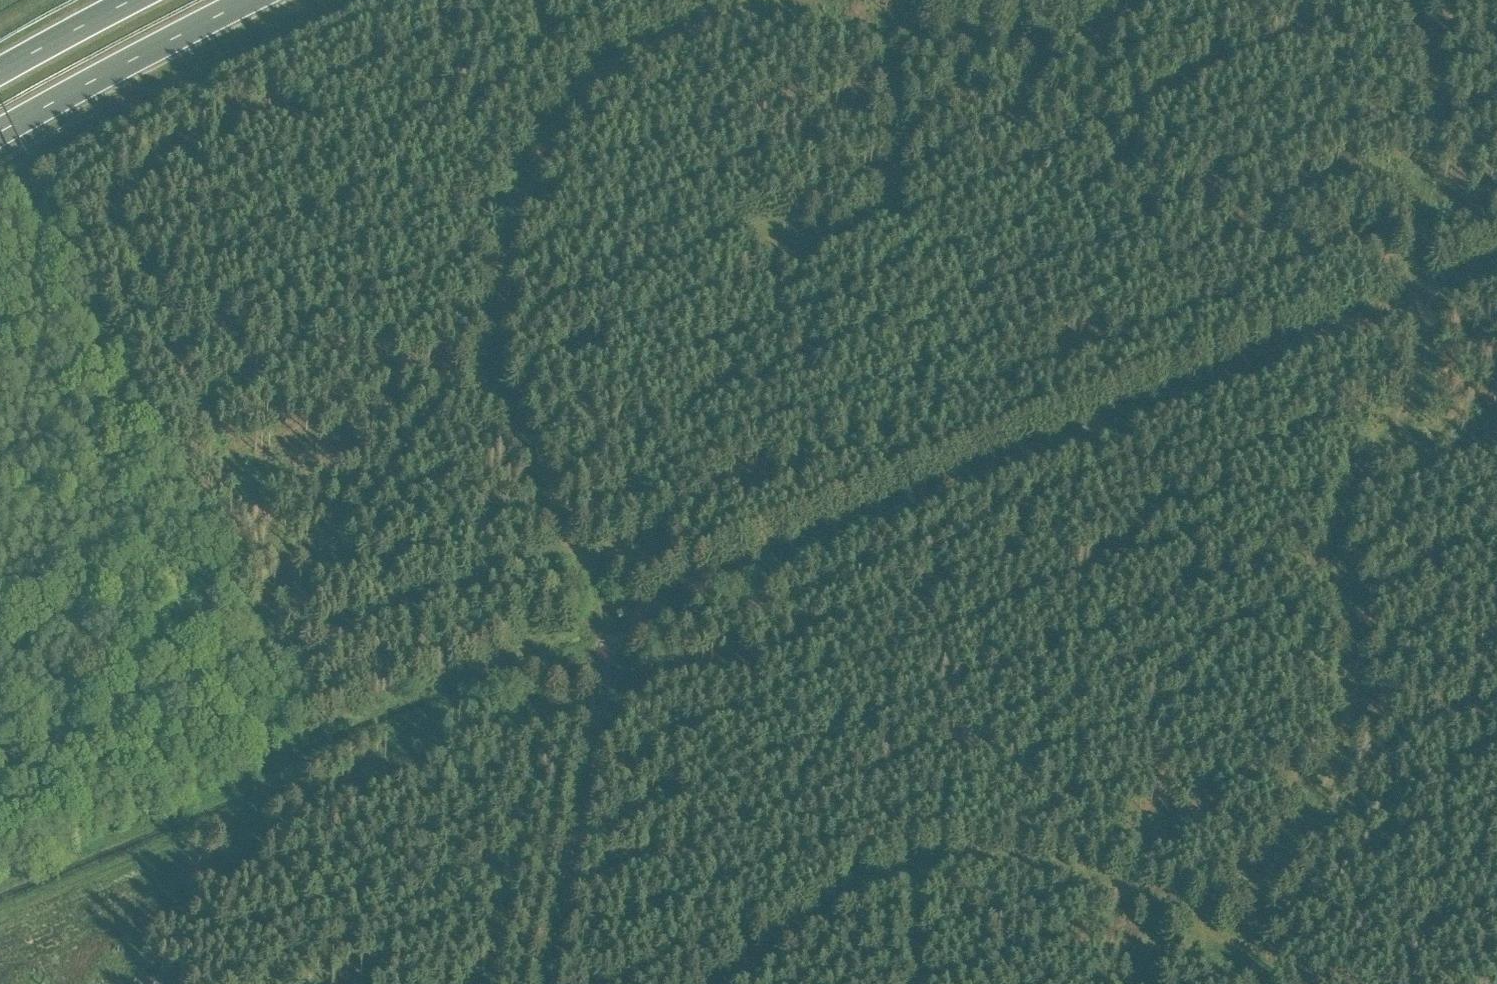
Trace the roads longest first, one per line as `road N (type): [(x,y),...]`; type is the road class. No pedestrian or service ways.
road 1 (track): [(606,654),(596,600),(498,394),(494,298),(524,178),(588,87),(656,41),(764,18),(1052,55),(1138,17),(1157,0)]
road 2 (track): [(1404,0),(1435,45),(1433,147),(1408,258),(1420,387),(1357,478),(1338,557),(1358,711),(1300,839),(1226,934)]
road 3 (track): [(1226,934),(1133,889),(1045,867),(971,865),(911,879),(795,944),(742,983)]
road 4 (track): [(552,983),(606,654)]
road 5 (trunk): [(0,137),(255,0)]
road 6 (track): [(66,983),(104,940),(143,912),(212,885),(241,859),(274,804)]
road 7 (trunk): [(142,0),(0,75)]

